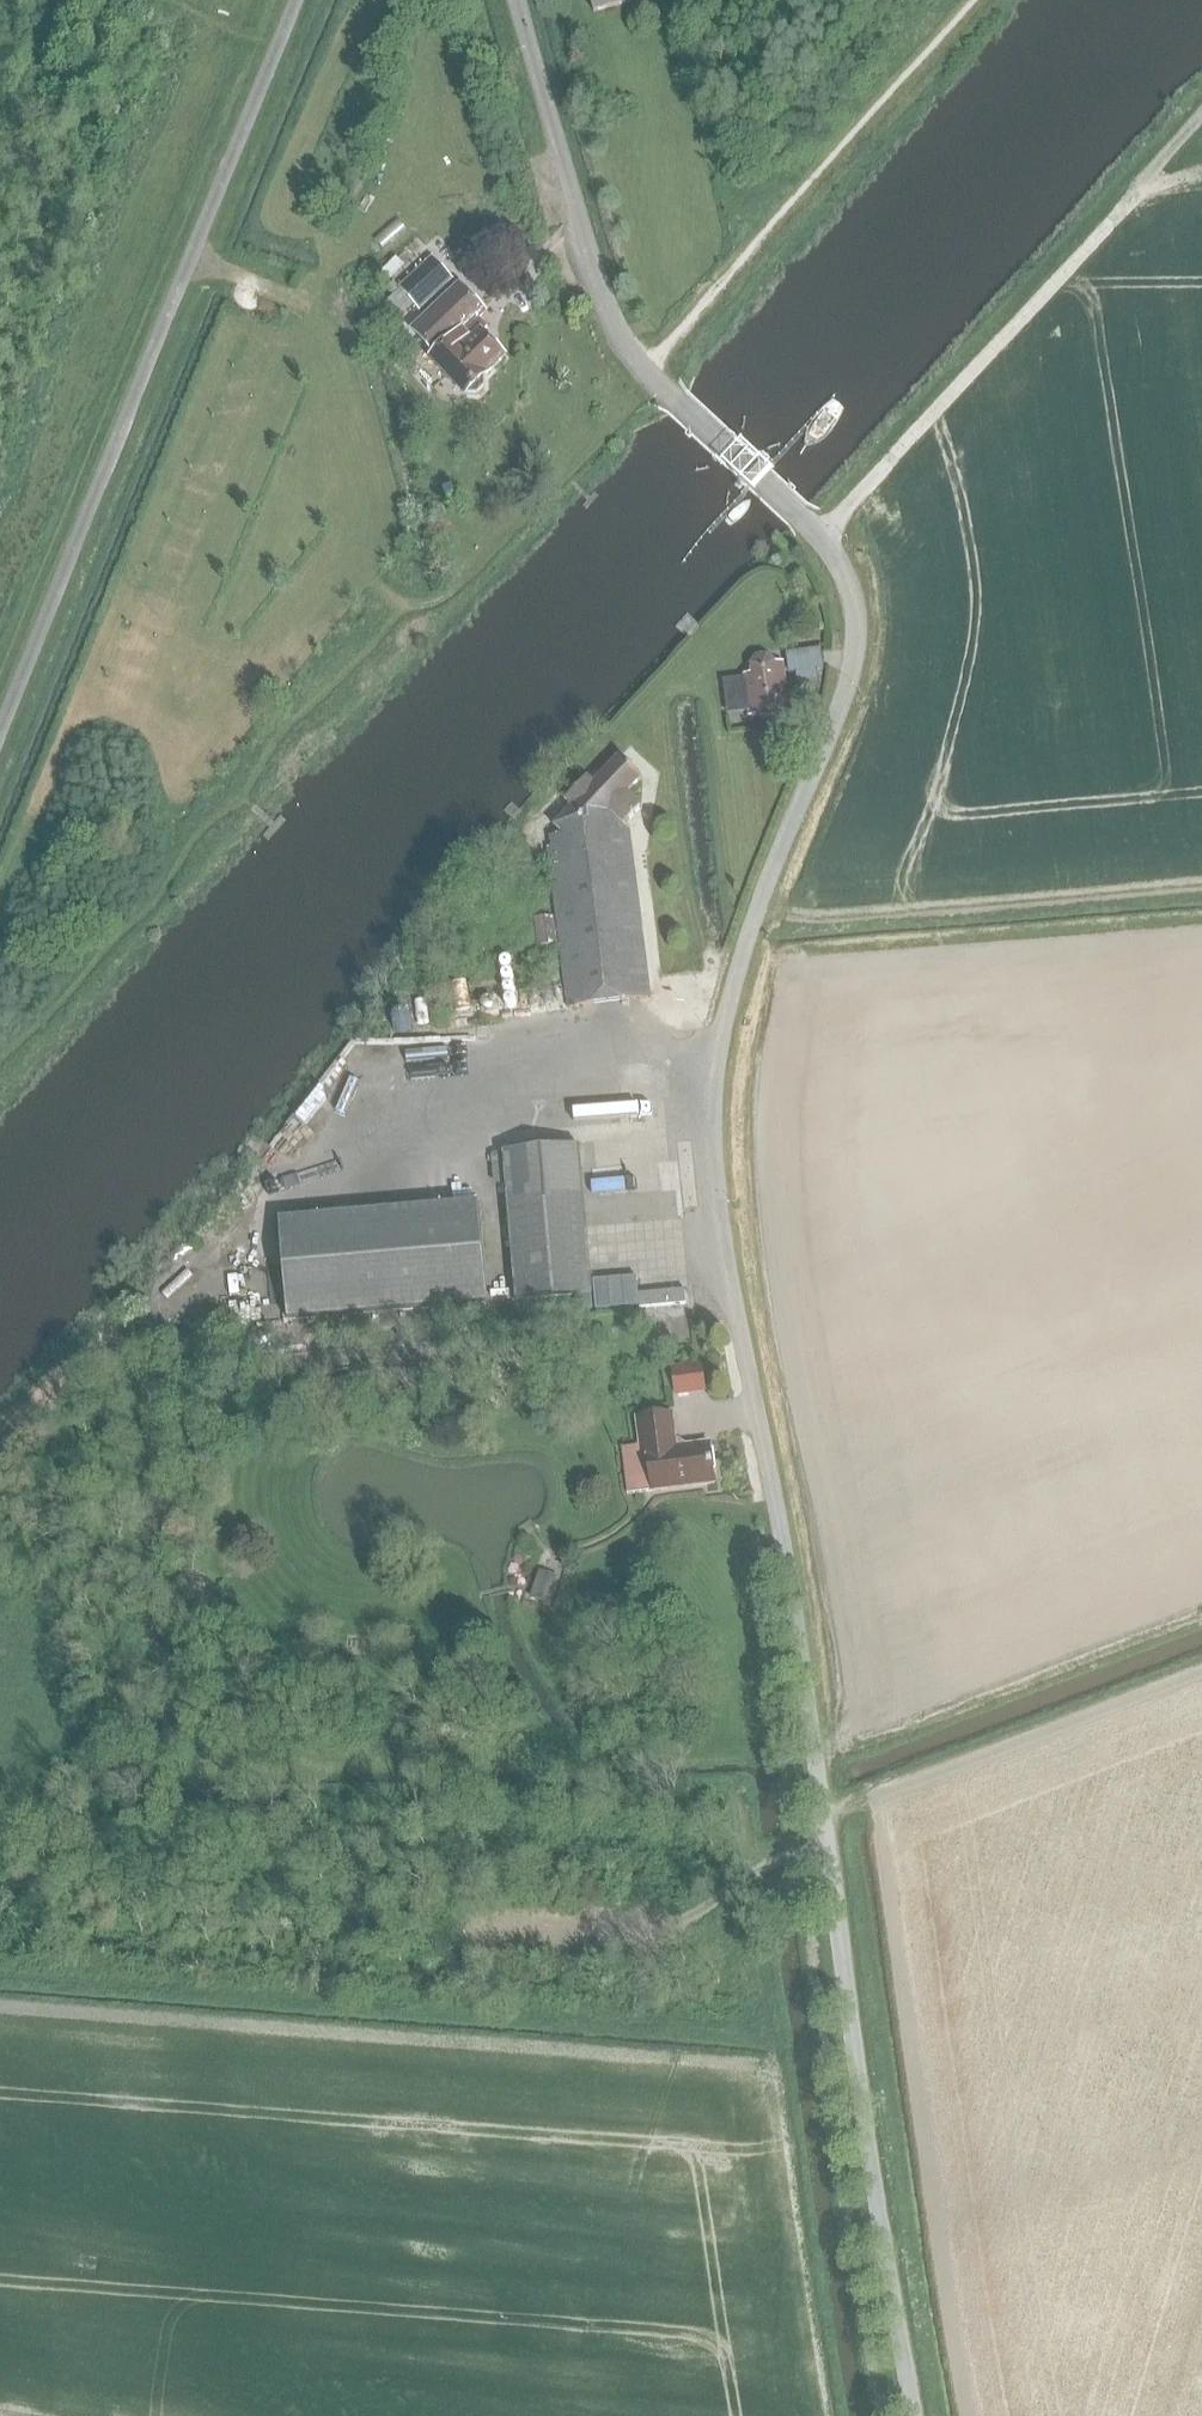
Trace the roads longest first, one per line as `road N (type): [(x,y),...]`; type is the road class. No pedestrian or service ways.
road 1 (unclassified): [(938,2415),(919,2262),(817,1764),(717,1187),(722,1052),(736,982),(840,712),(858,648),(856,591),(808,521),(644,370),(604,307),(520,0)]
road 2 (unclassified): [(0,745),(298,0)]

